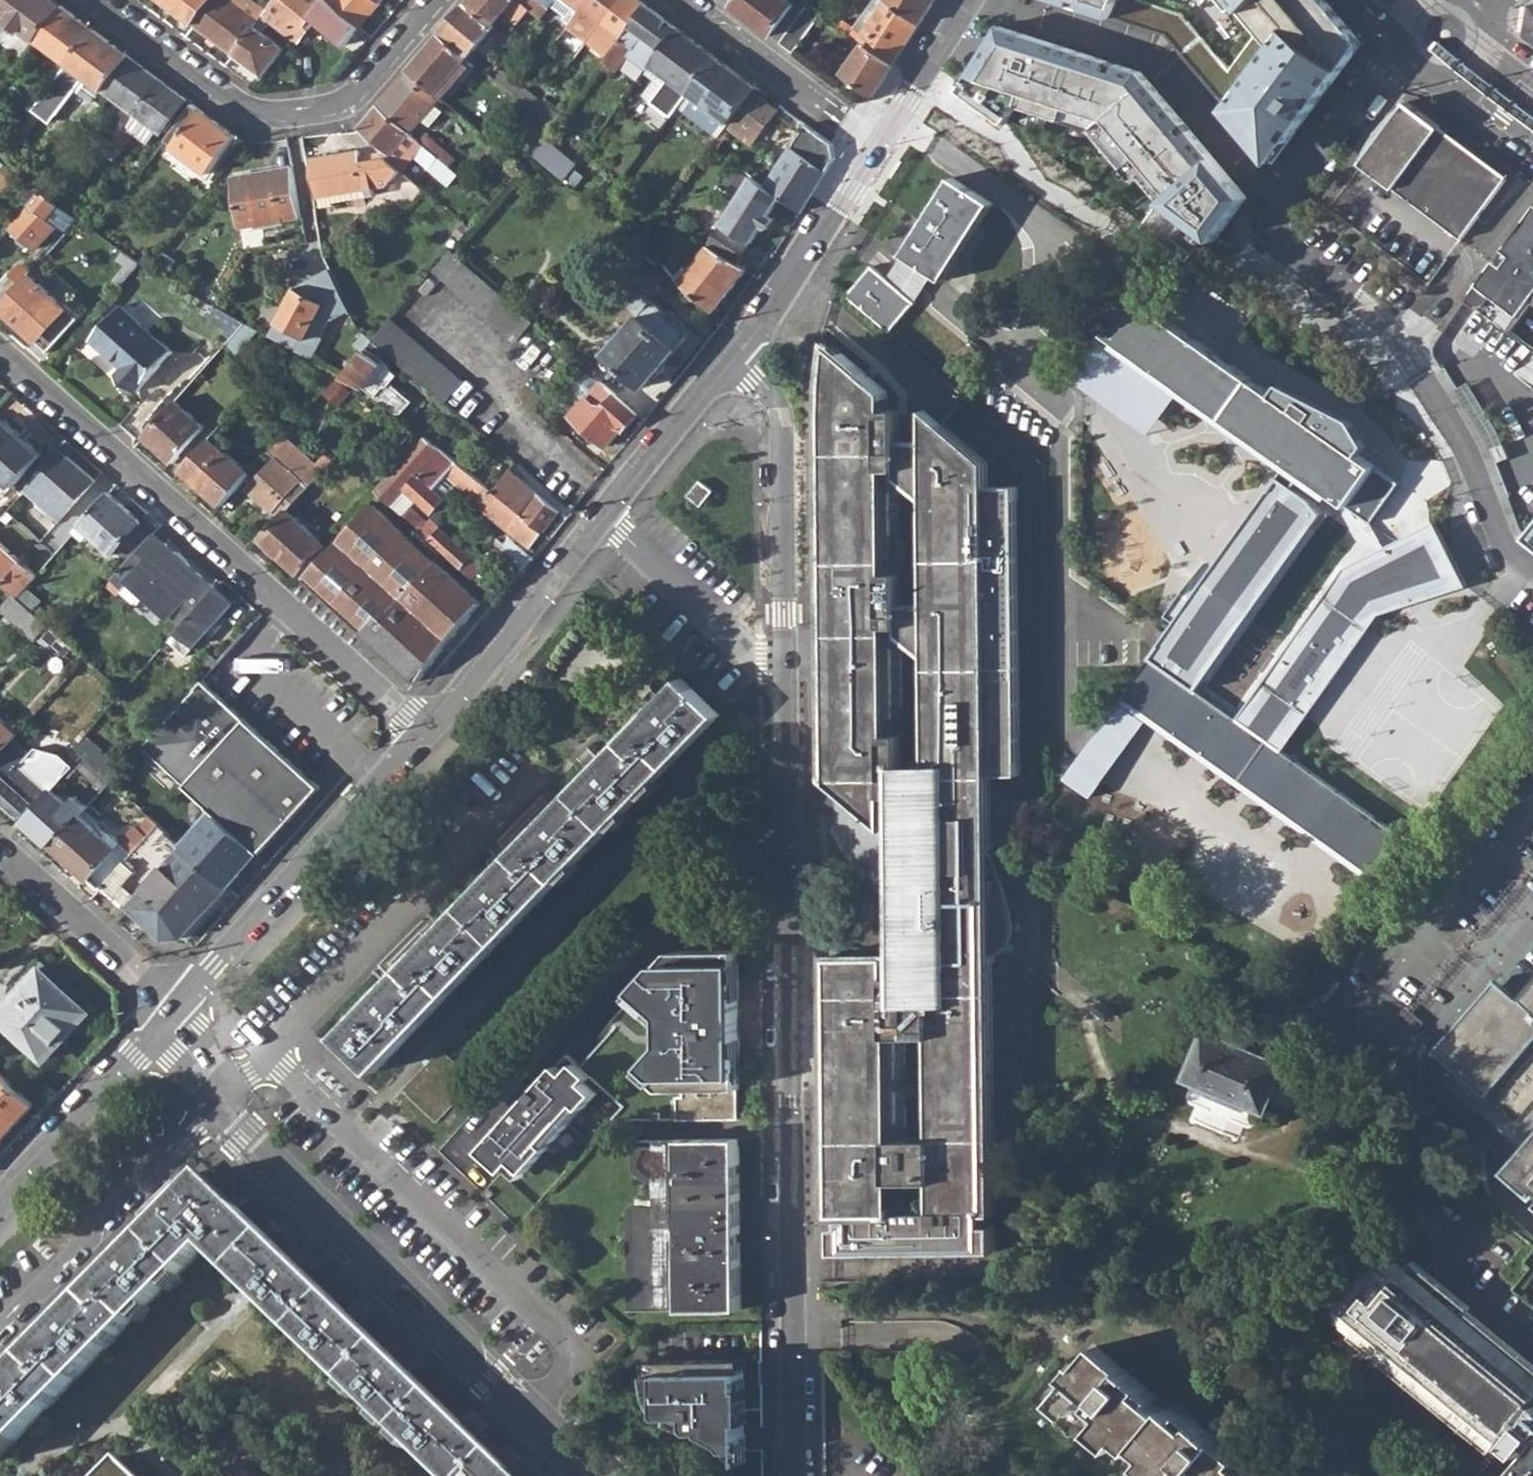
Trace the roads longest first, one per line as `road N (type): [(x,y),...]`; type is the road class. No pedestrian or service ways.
road 1 (residential): [(786,667),(791,1475)]
road 2 (residential): [(1406,52),(1279,210),(1276,233),(1289,256),(1405,348),(1466,453),(1502,539),(1532,572)]
road 3 (residential): [(602,1475),(247,1134),(172,1017)]
road 4 (residential): [(425,728),(0,351)]
road 5 (residential): [(438,0),(349,98),(284,111),(220,92),(95,0)]
road 6 (residential): [(172,1017),(425,728)]
road 7 (residential): [(735,355),(777,402),(783,425),(786,667)]
road 8 (residential): [(425,728),(603,518)]
road 9 (residential): [(0,1206),(172,1017)]
road 10 (residential): [(735,355),(877,143)]
road 11 (residential): [(0,848),(168,999),(172,1017)]
road 12 (residential): [(682,0),(877,143)]
road 13 (residential): [(786,667),(745,650),(603,518)]
road 14 (residential): [(603,518),(735,355)]
road 15 (residential): [(877,143),(967,0)]

